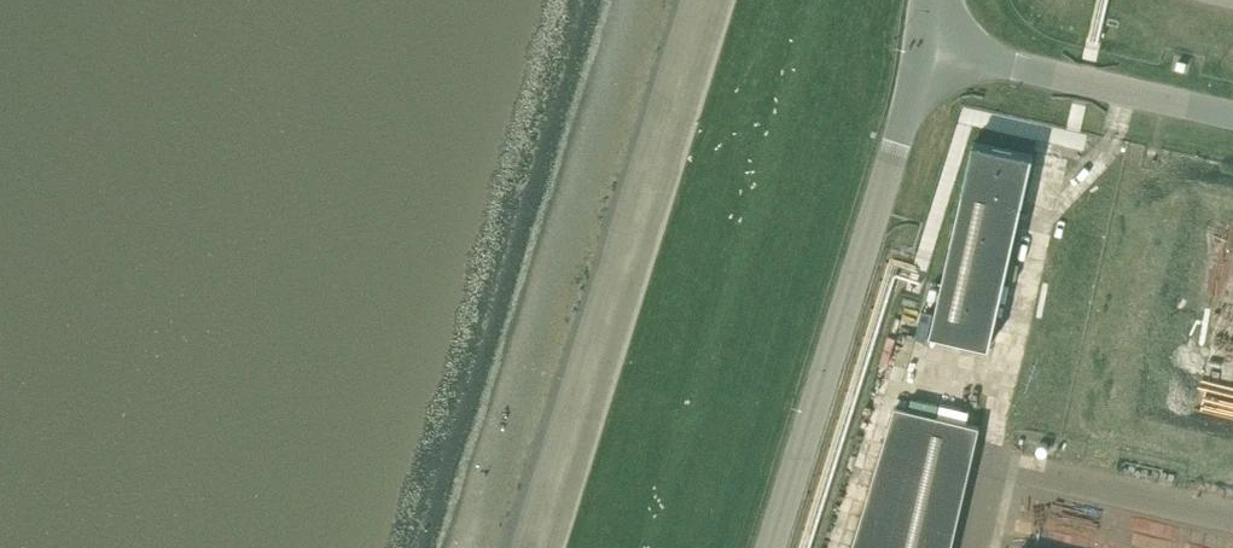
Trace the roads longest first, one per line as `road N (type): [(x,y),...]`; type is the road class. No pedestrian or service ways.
road 1 (unclassified): [(772,547),(924,45)]
road 2 (unclassified): [(924,45),(1232,116)]

